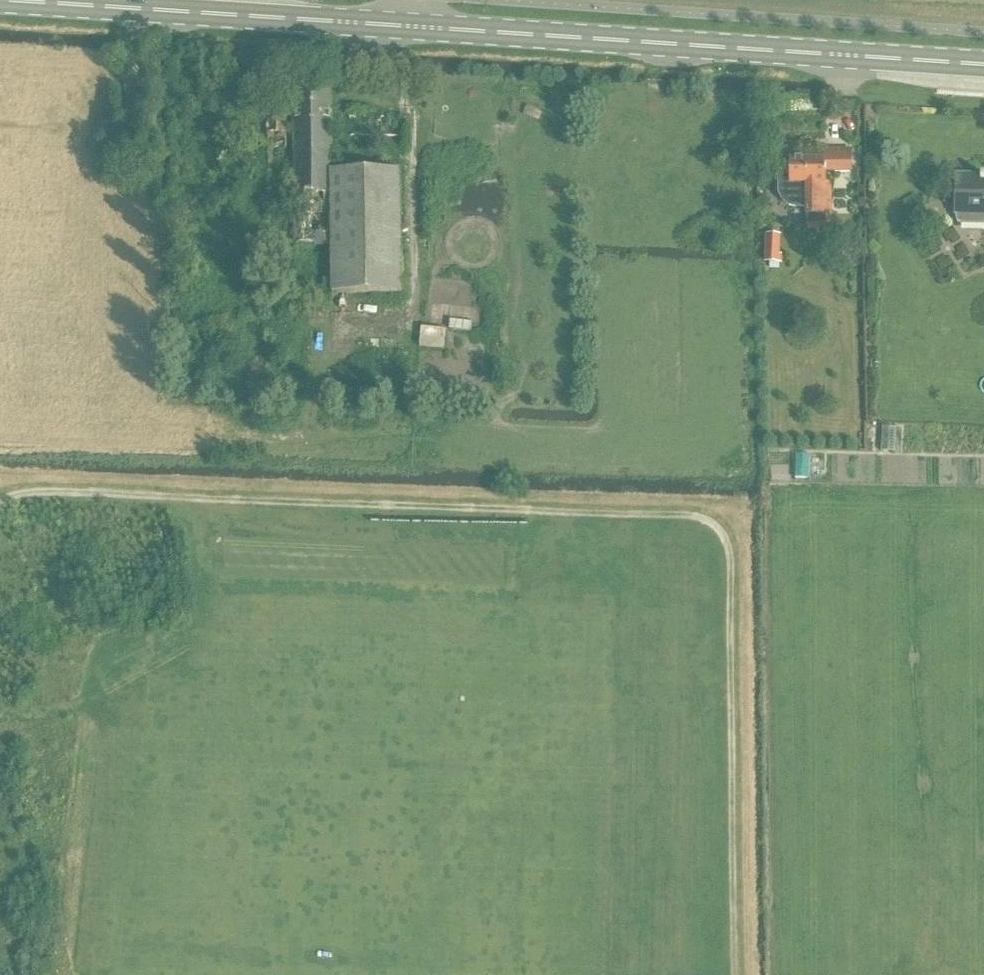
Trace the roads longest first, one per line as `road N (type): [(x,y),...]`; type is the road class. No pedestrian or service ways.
road 1 (primary): [(24,0),(983,63)]

